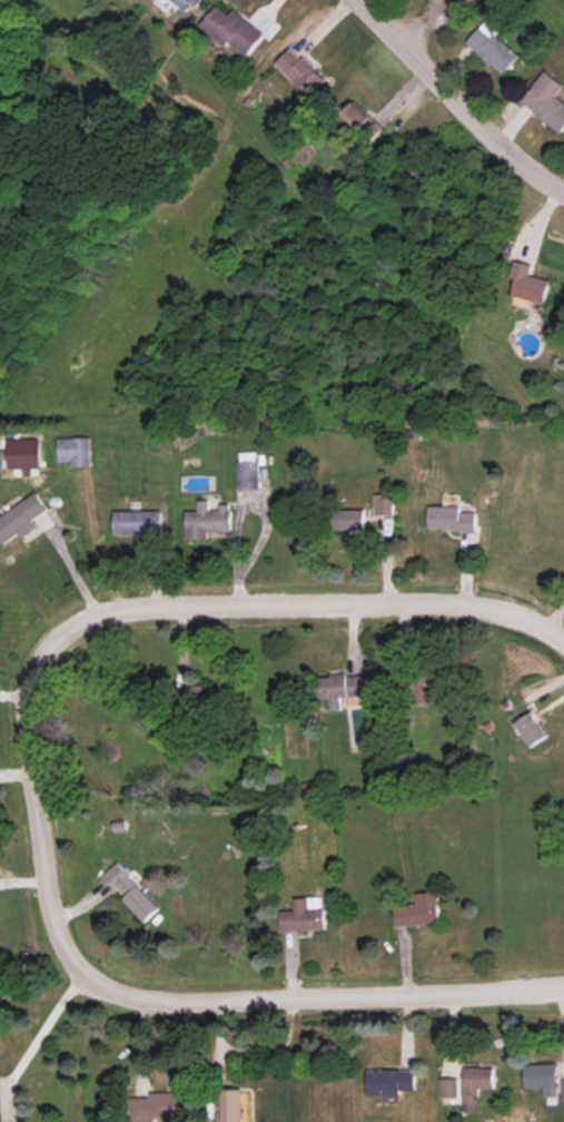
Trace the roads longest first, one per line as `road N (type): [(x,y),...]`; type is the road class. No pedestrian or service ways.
road 1 (residential): [(53,637),(82,618),(119,609),(483,608),(517,616),(563,644)]
road 2 (residential): [(118,995),(200,1003),(563,990)]
road 3 (residential): [(53,637),(26,700),(48,914),(80,970),(118,995)]
road 4 (residential): [(362,0),(515,158),(563,189)]

